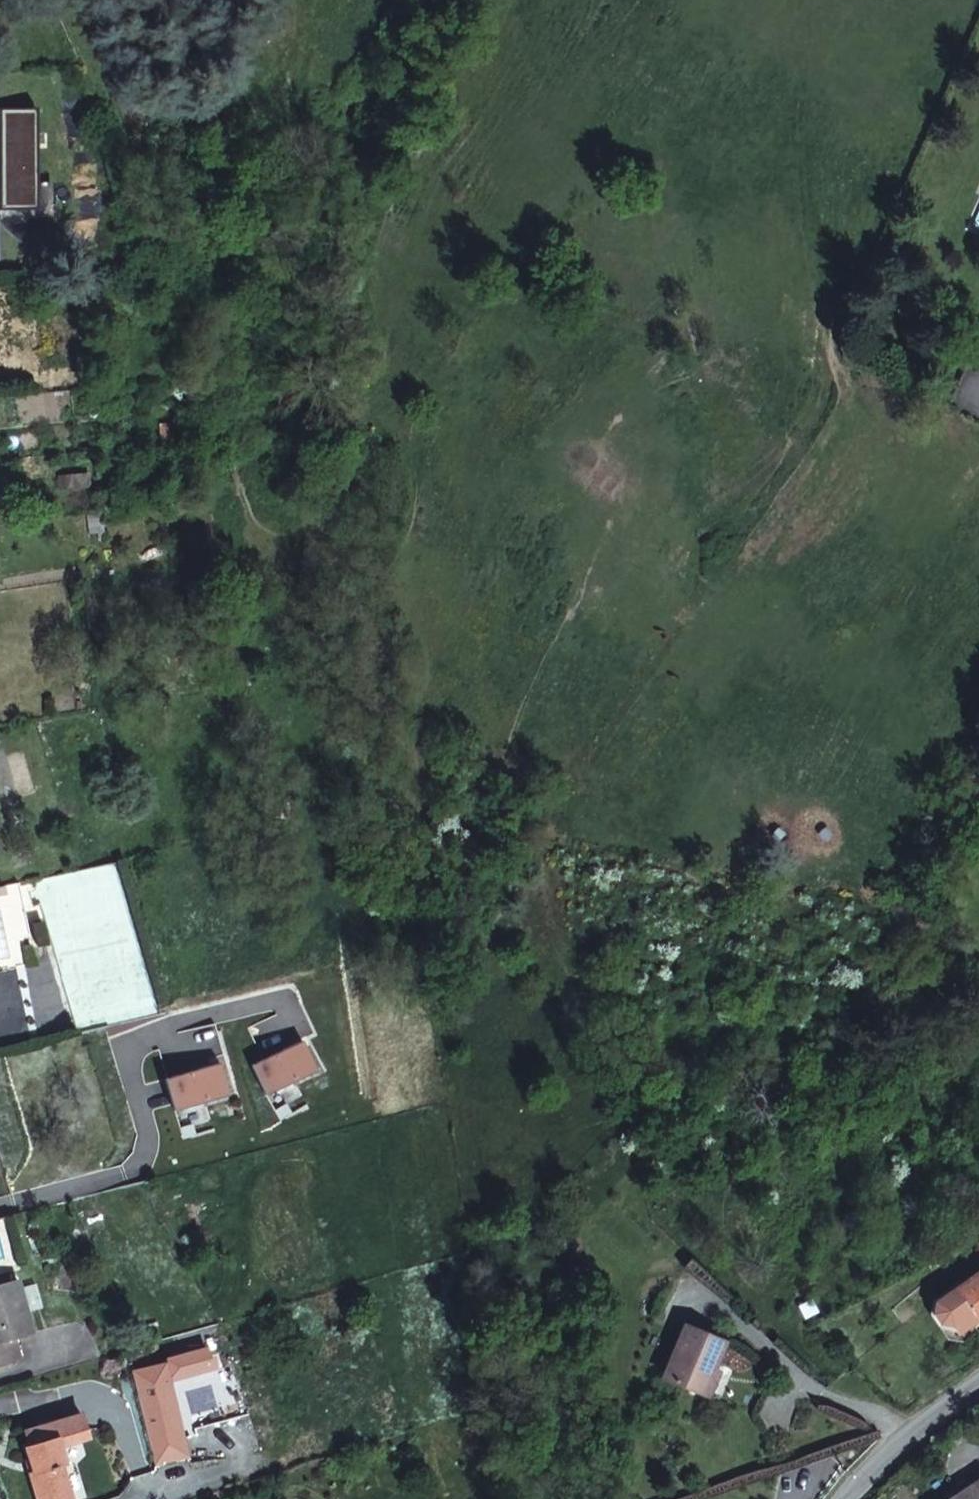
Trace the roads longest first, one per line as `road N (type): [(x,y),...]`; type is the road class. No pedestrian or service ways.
road 1 (unclassified): [(869,1498),(905,1452),(978,1397)]

